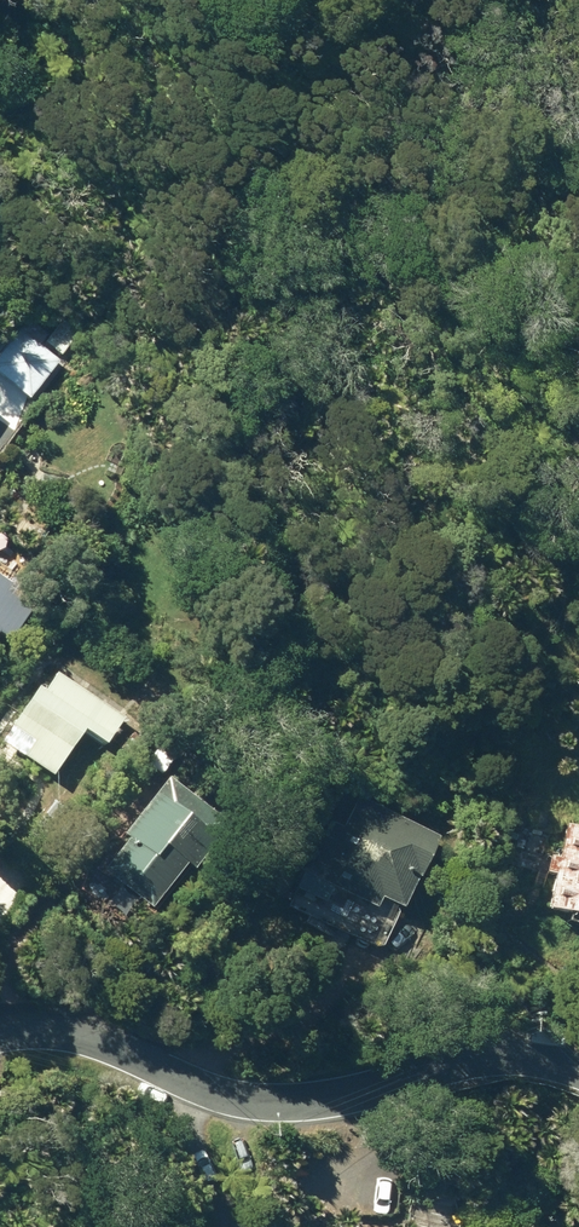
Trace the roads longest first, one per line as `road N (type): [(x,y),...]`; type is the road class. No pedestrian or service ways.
road 1 (residential): [(0,1037),(55,1037),(231,1102),(274,1105),(469,1063),(523,1061),(578,1074)]

